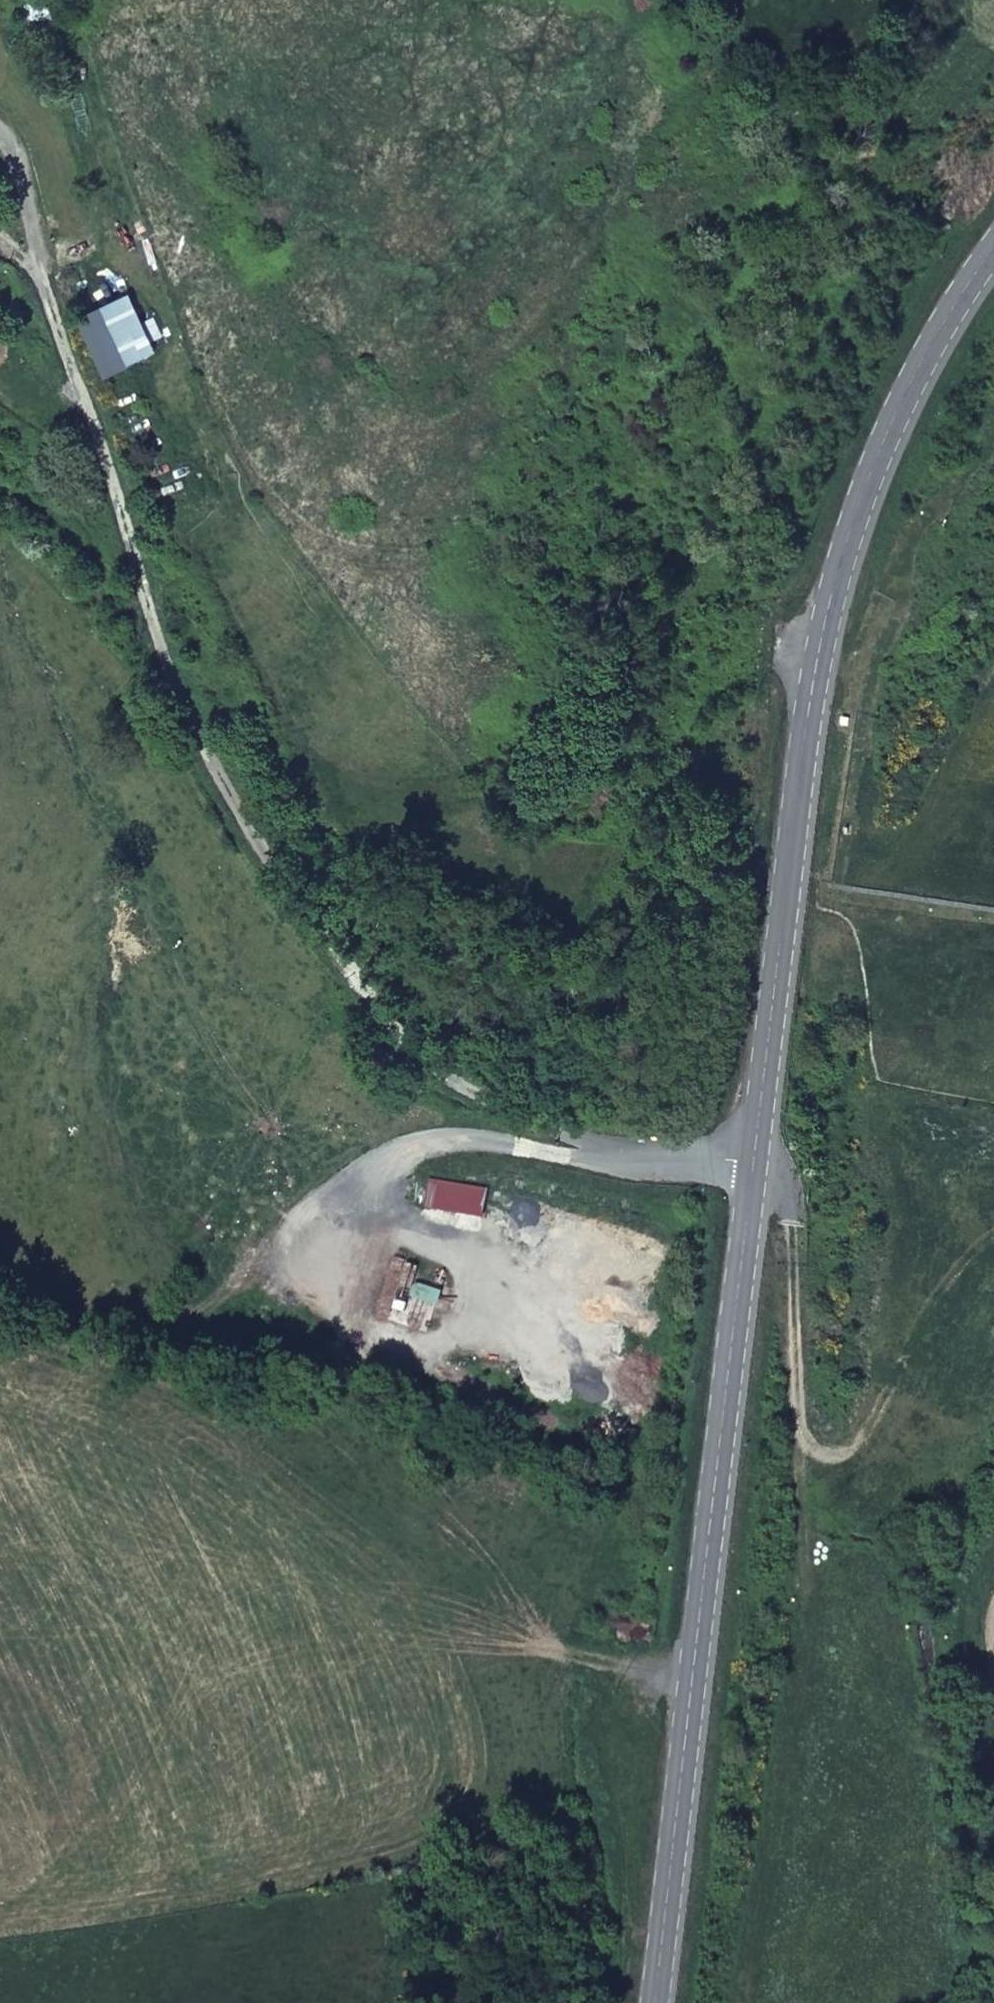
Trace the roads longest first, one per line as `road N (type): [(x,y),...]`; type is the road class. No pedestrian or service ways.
road 1 (residential): [(35,270),(152,621),(209,759),(295,917),(416,1055),(490,1104),(613,1151),(747,1174)]
road 2 (secondary): [(993,257),(925,349),(833,588),(747,1174)]
road 3 (secondary): [(747,1174),(656,2002)]

